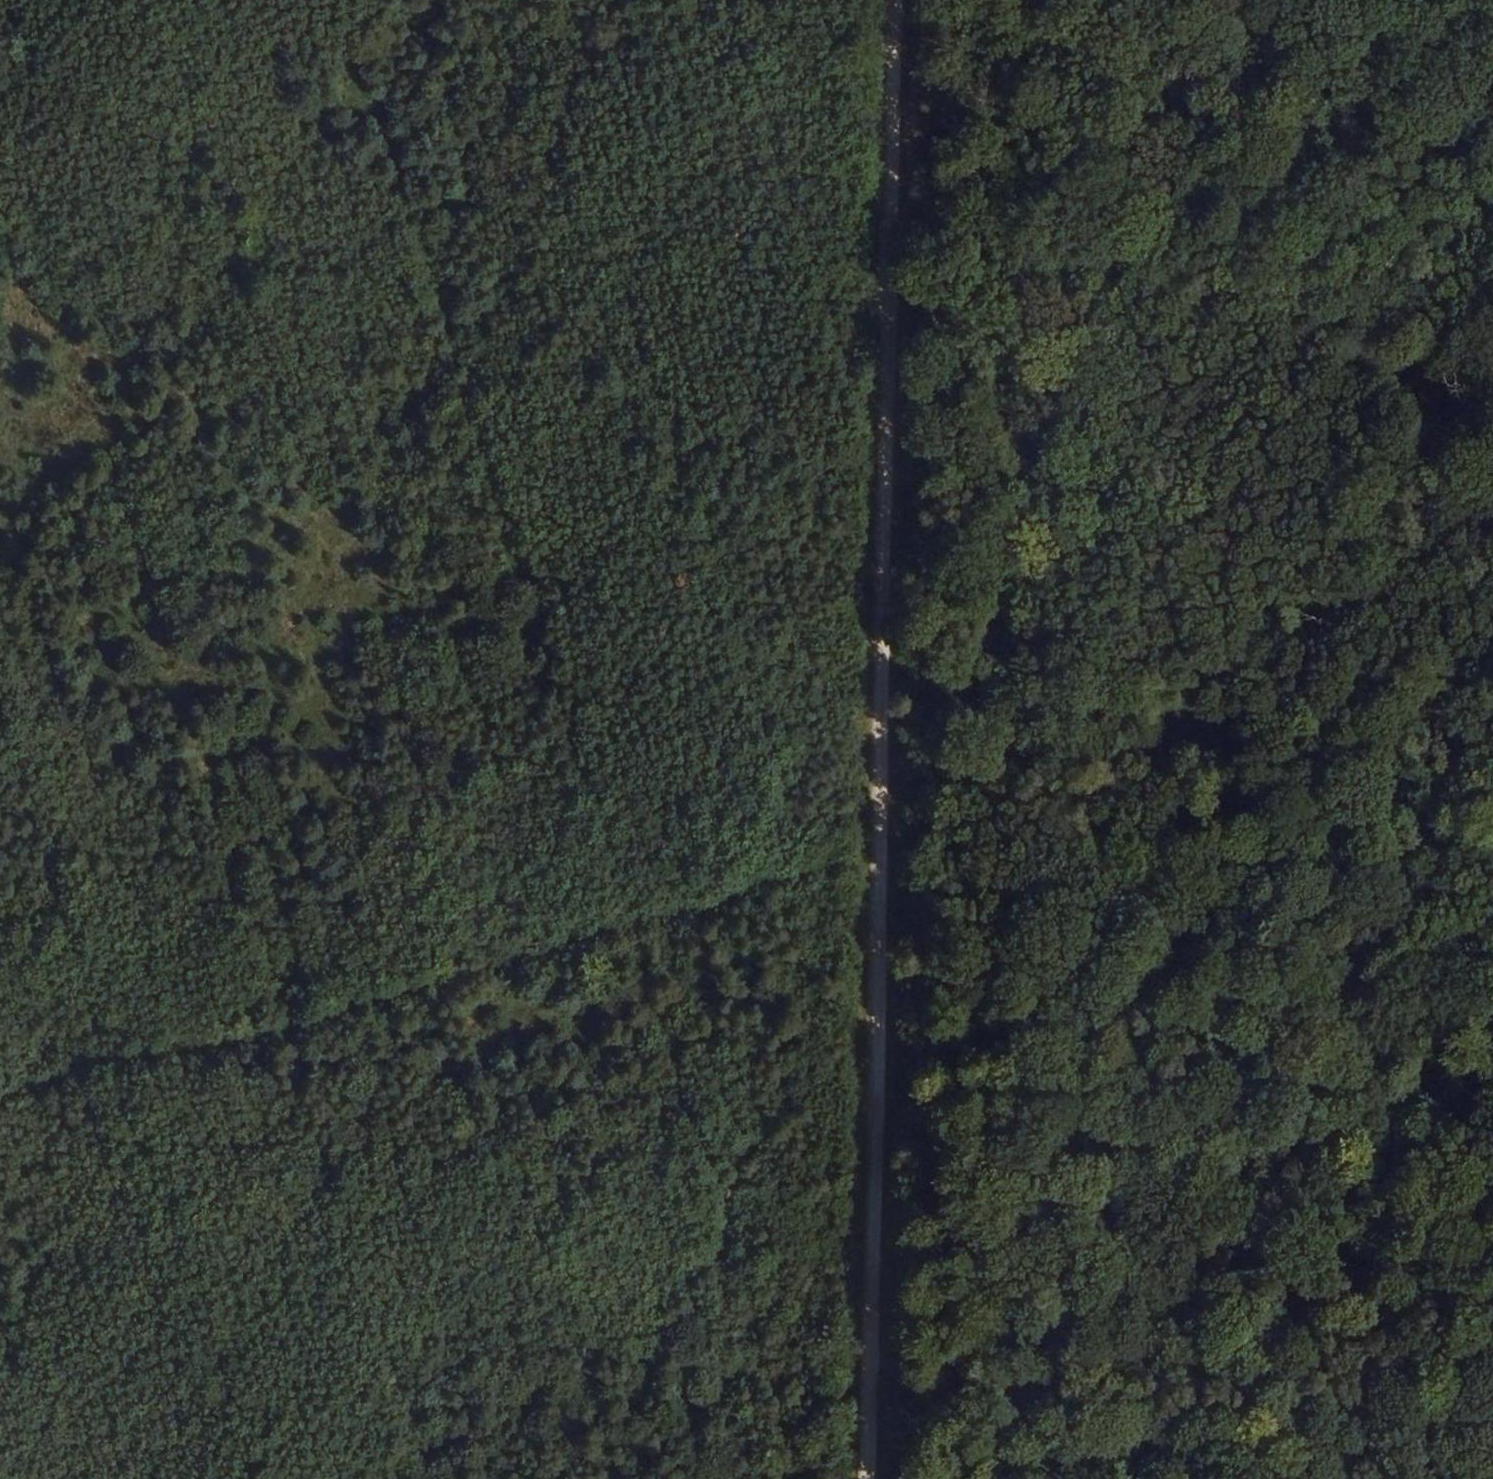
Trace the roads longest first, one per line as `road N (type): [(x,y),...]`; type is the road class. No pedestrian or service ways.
road 1 (track): [(889,0),(878,1033)]
road 2 (track): [(878,1033),(866,1478)]

